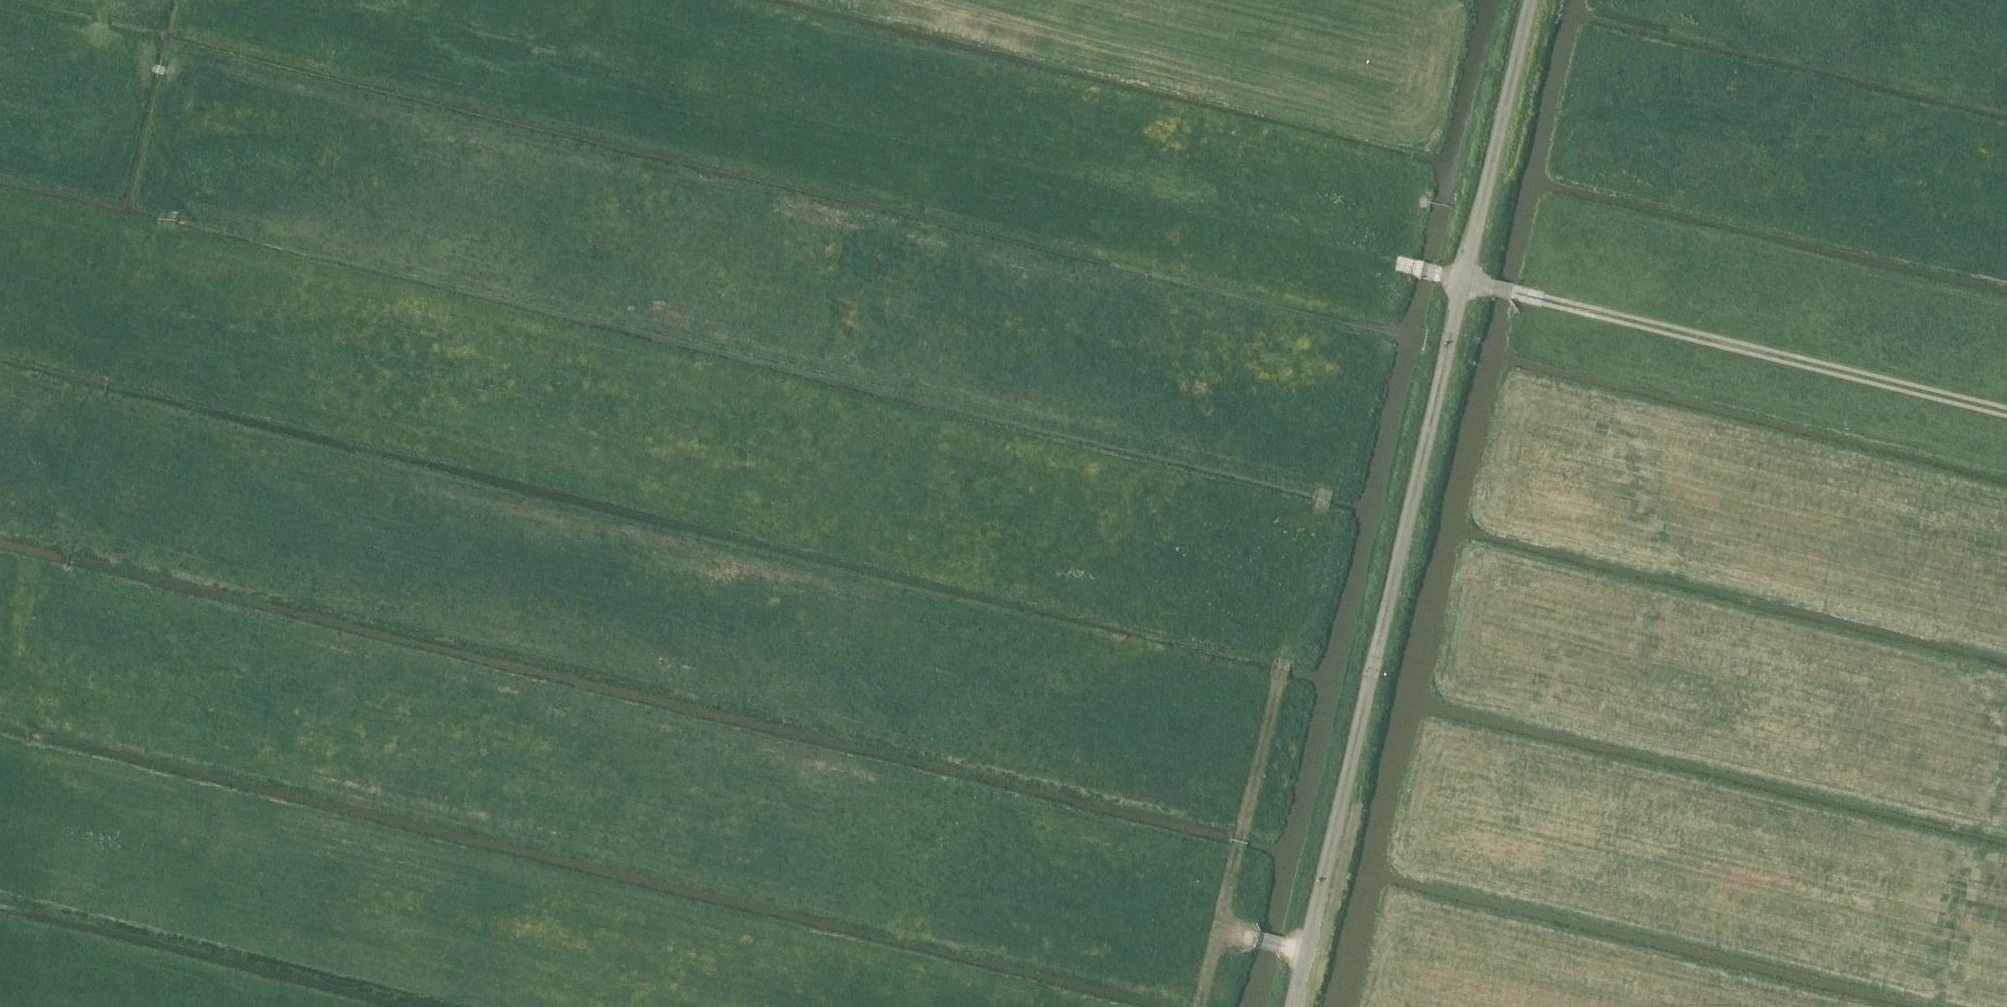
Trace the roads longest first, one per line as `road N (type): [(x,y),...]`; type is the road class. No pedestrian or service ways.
road 1 (track): [(1324,487),(1238,845),(1235,932),(1107,902)]
road 2 (track): [(2006,414),(1523,296)]
road 3 (track): [(1399,265),(1523,296)]

